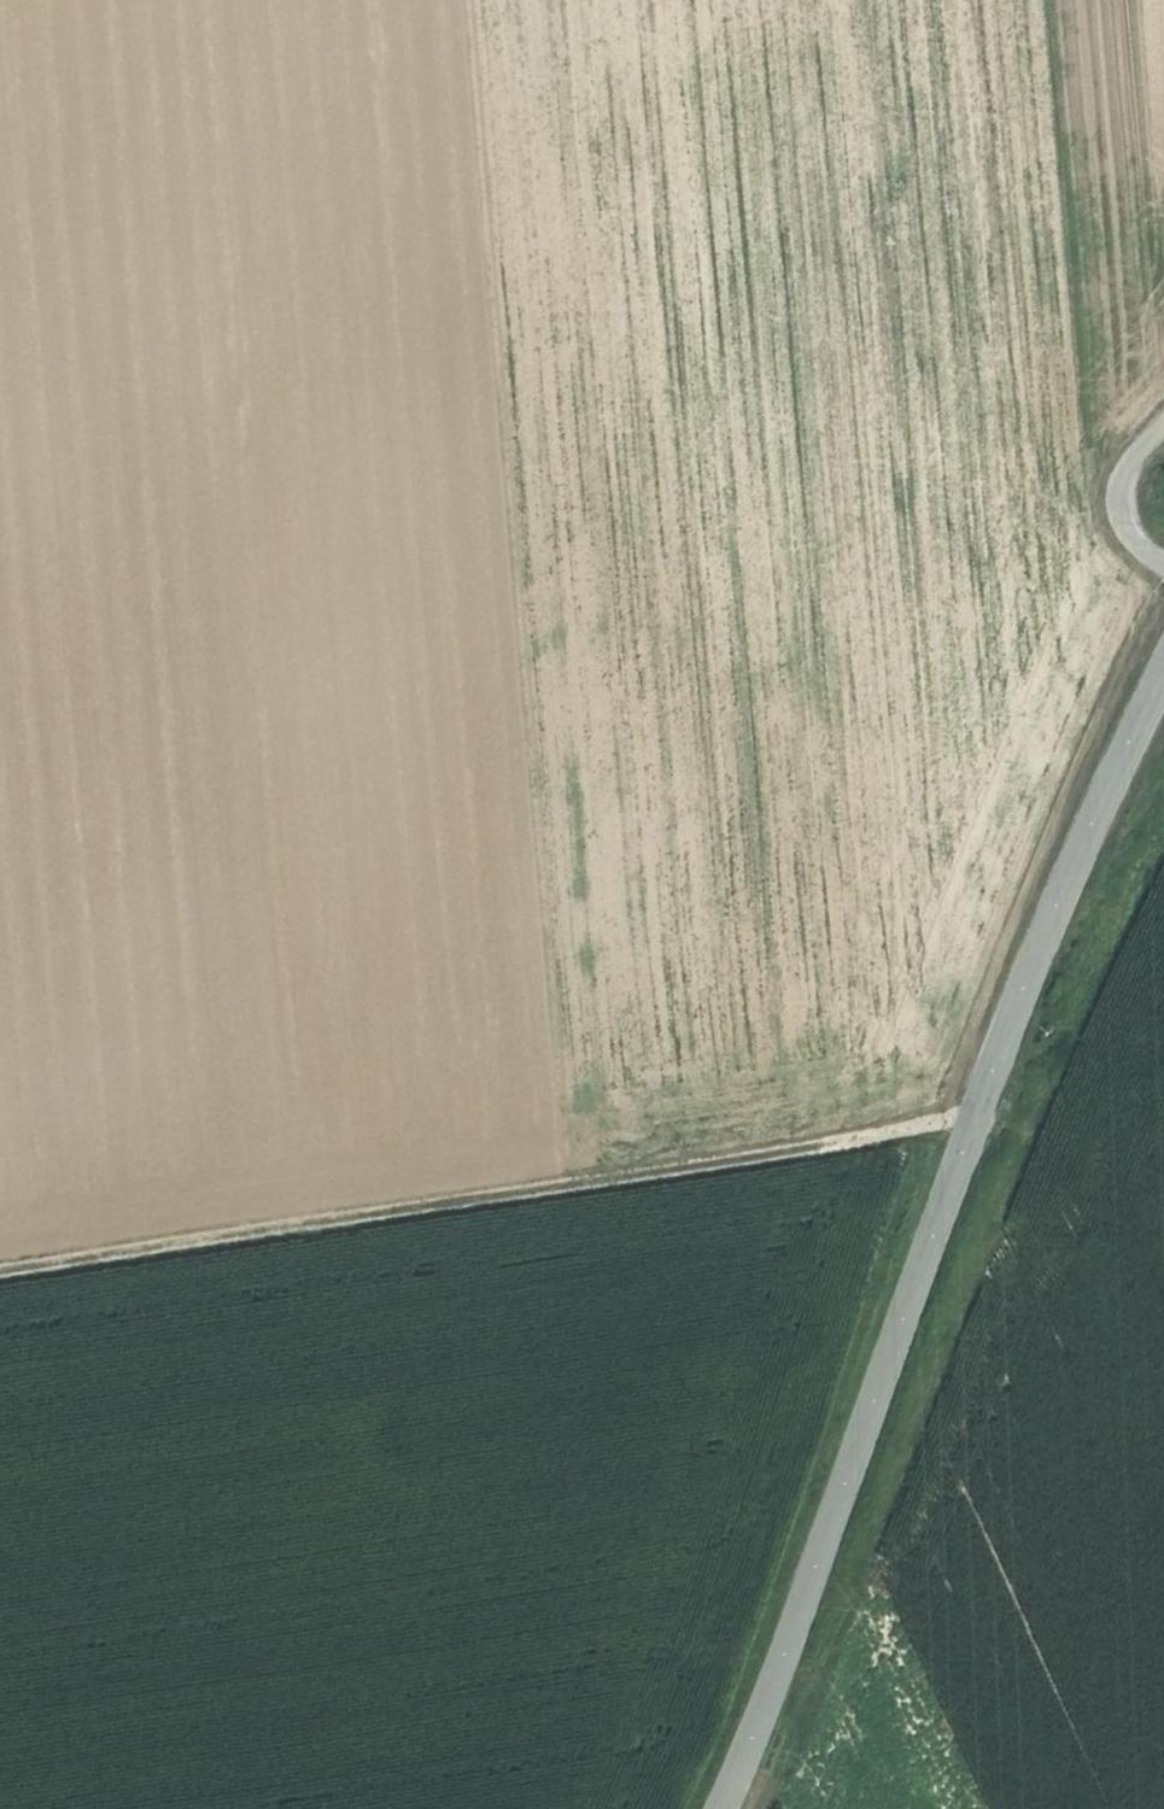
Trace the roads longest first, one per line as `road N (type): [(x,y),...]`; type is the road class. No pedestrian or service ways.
road 1 (tertiary): [(720,1808),(1023,989),(1163,671)]
road 2 (track): [(0,1269),(976,1116)]

